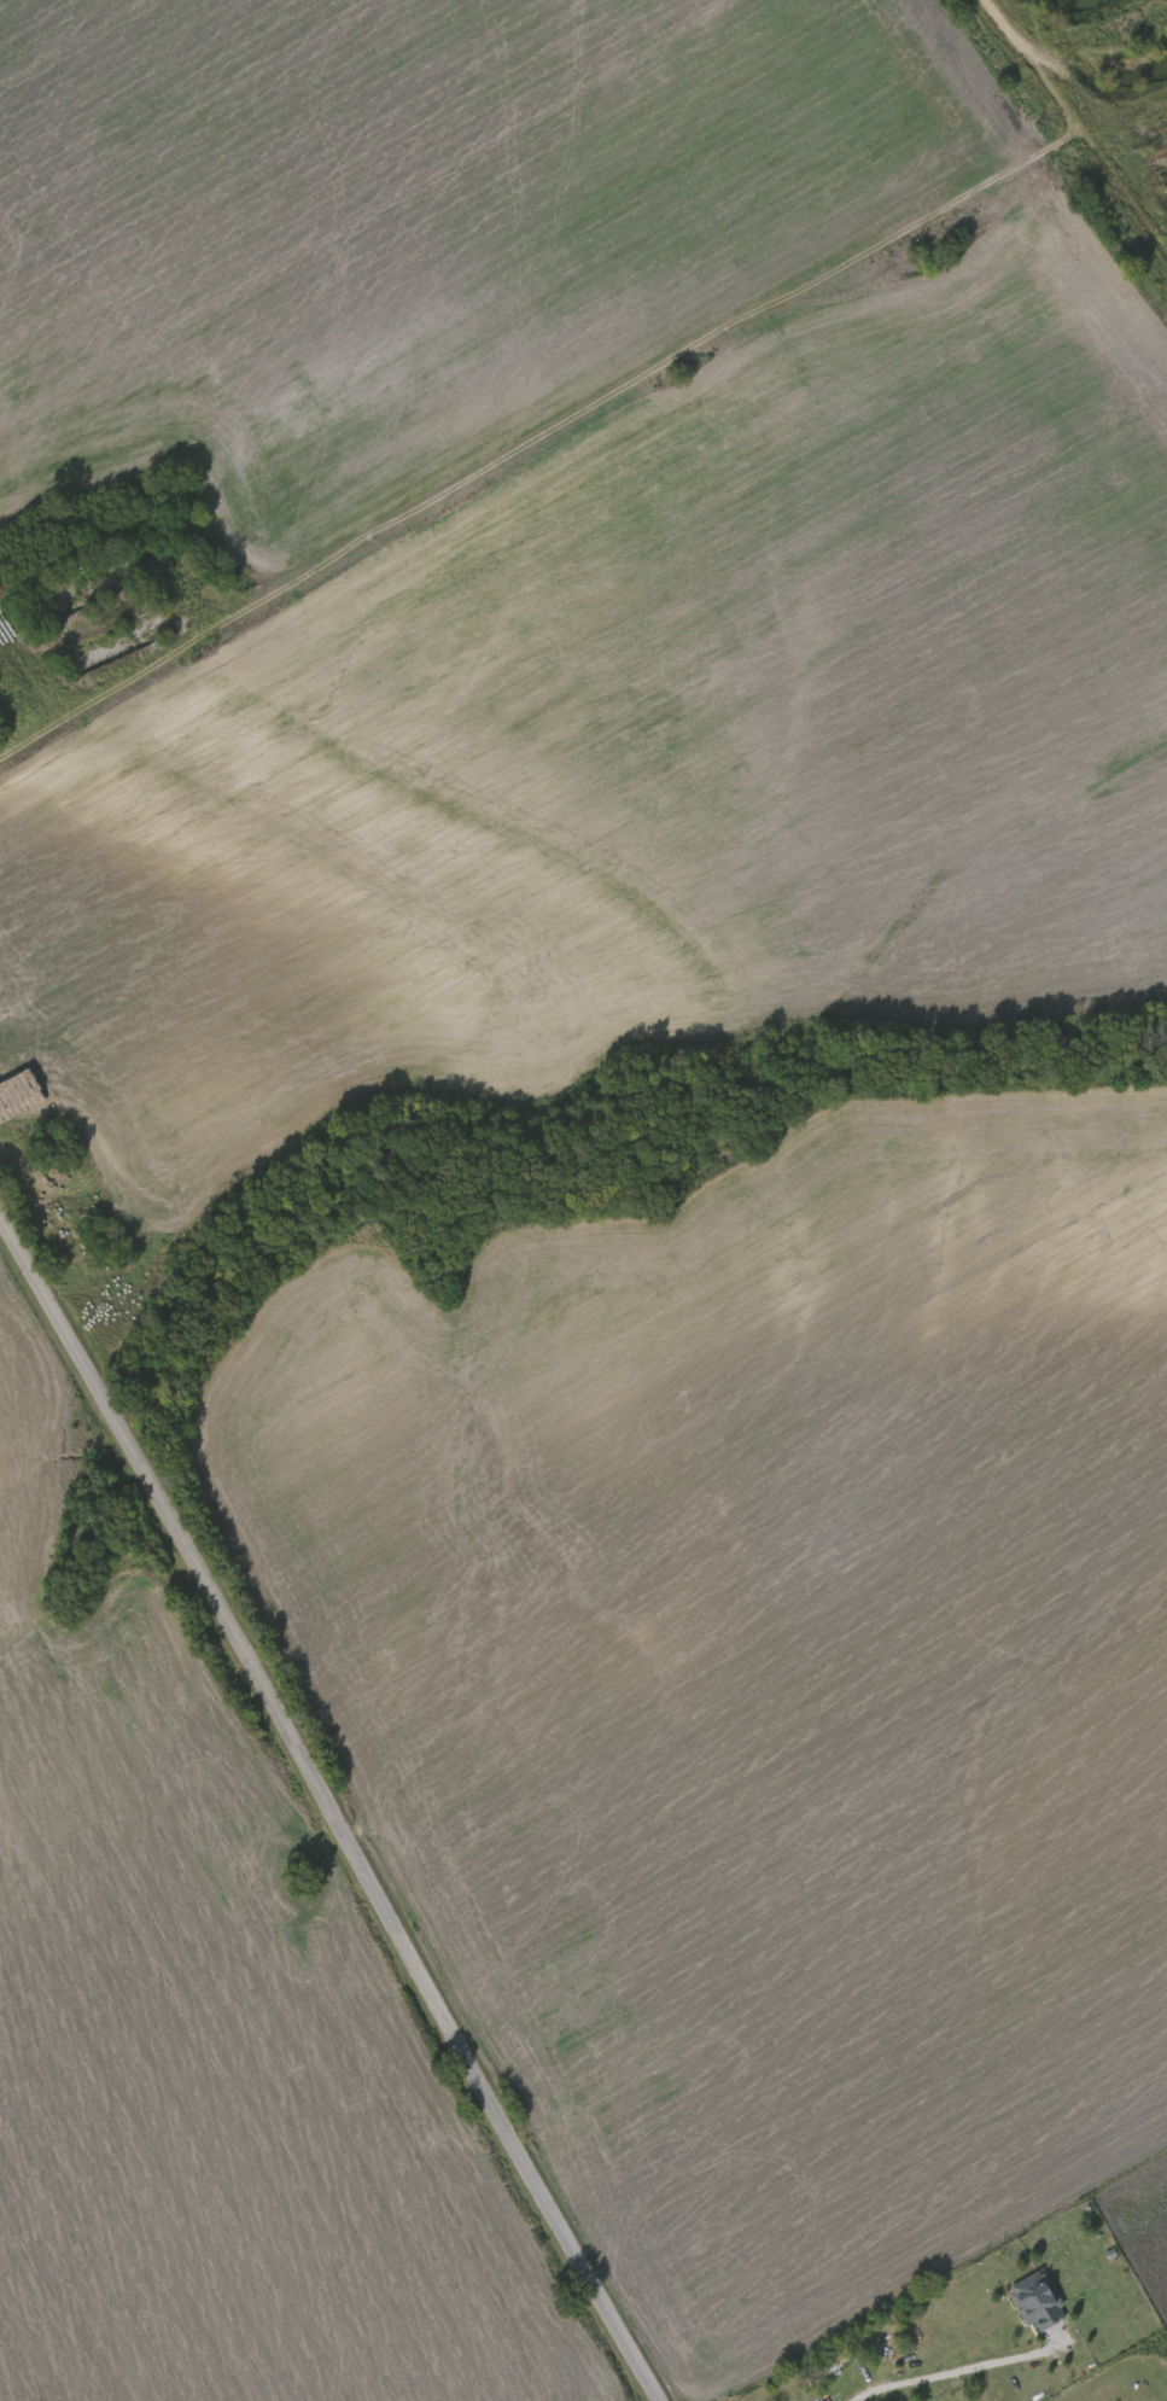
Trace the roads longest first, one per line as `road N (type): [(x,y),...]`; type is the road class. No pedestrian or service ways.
road 1 (residential): [(659,2400),(0,1224)]

